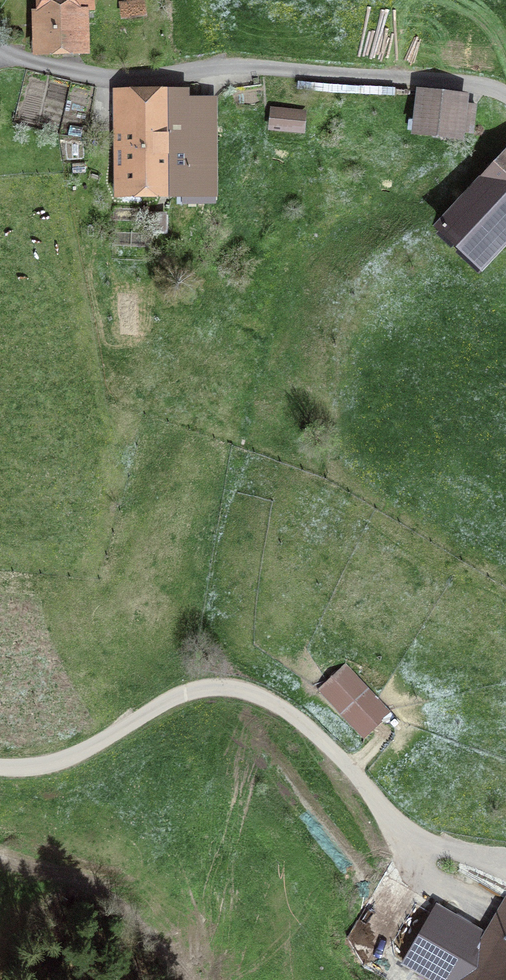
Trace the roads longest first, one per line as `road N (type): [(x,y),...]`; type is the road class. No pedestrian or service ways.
road 1 (unclassified): [(0,767),(58,761),(193,689),(247,692),(322,739),(402,826),(505,872)]
road 2 (track): [(0,46),(97,79),(161,82),(227,65),(490,90),(505,100)]
road 3 (track): [(182,979),(147,915),(90,876),(0,842)]

